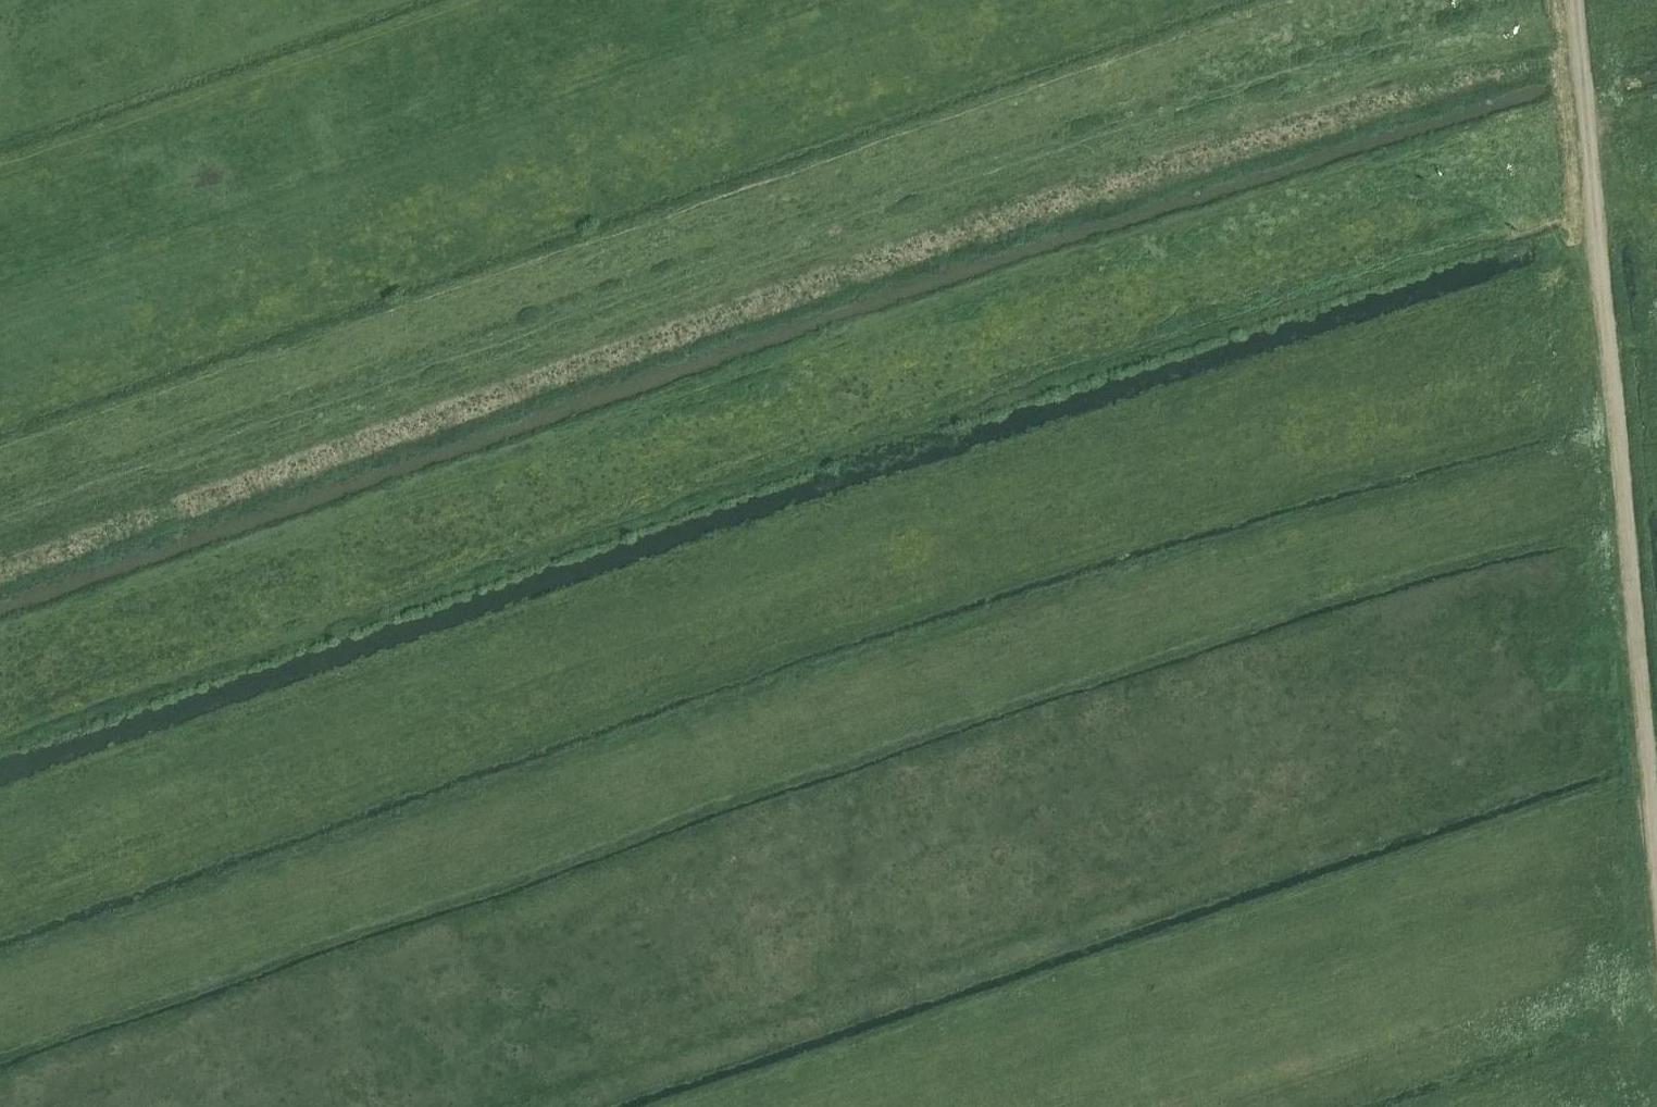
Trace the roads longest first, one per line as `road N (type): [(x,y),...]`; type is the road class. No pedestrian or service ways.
road 1 (track): [(1656,926),(1569,0)]

